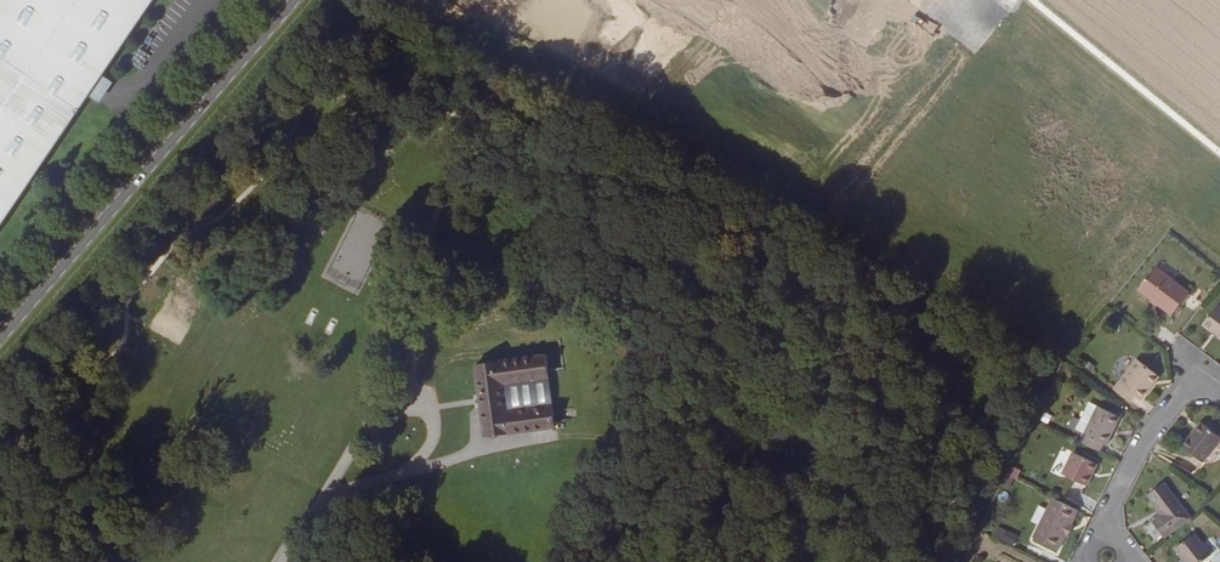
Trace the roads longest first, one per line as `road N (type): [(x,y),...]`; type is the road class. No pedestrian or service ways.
road 1 (tertiary): [(0,333),(294,0)]
road 2 (residential): [(1104,528),(1144,442),(1200,377),(1219,398)]

